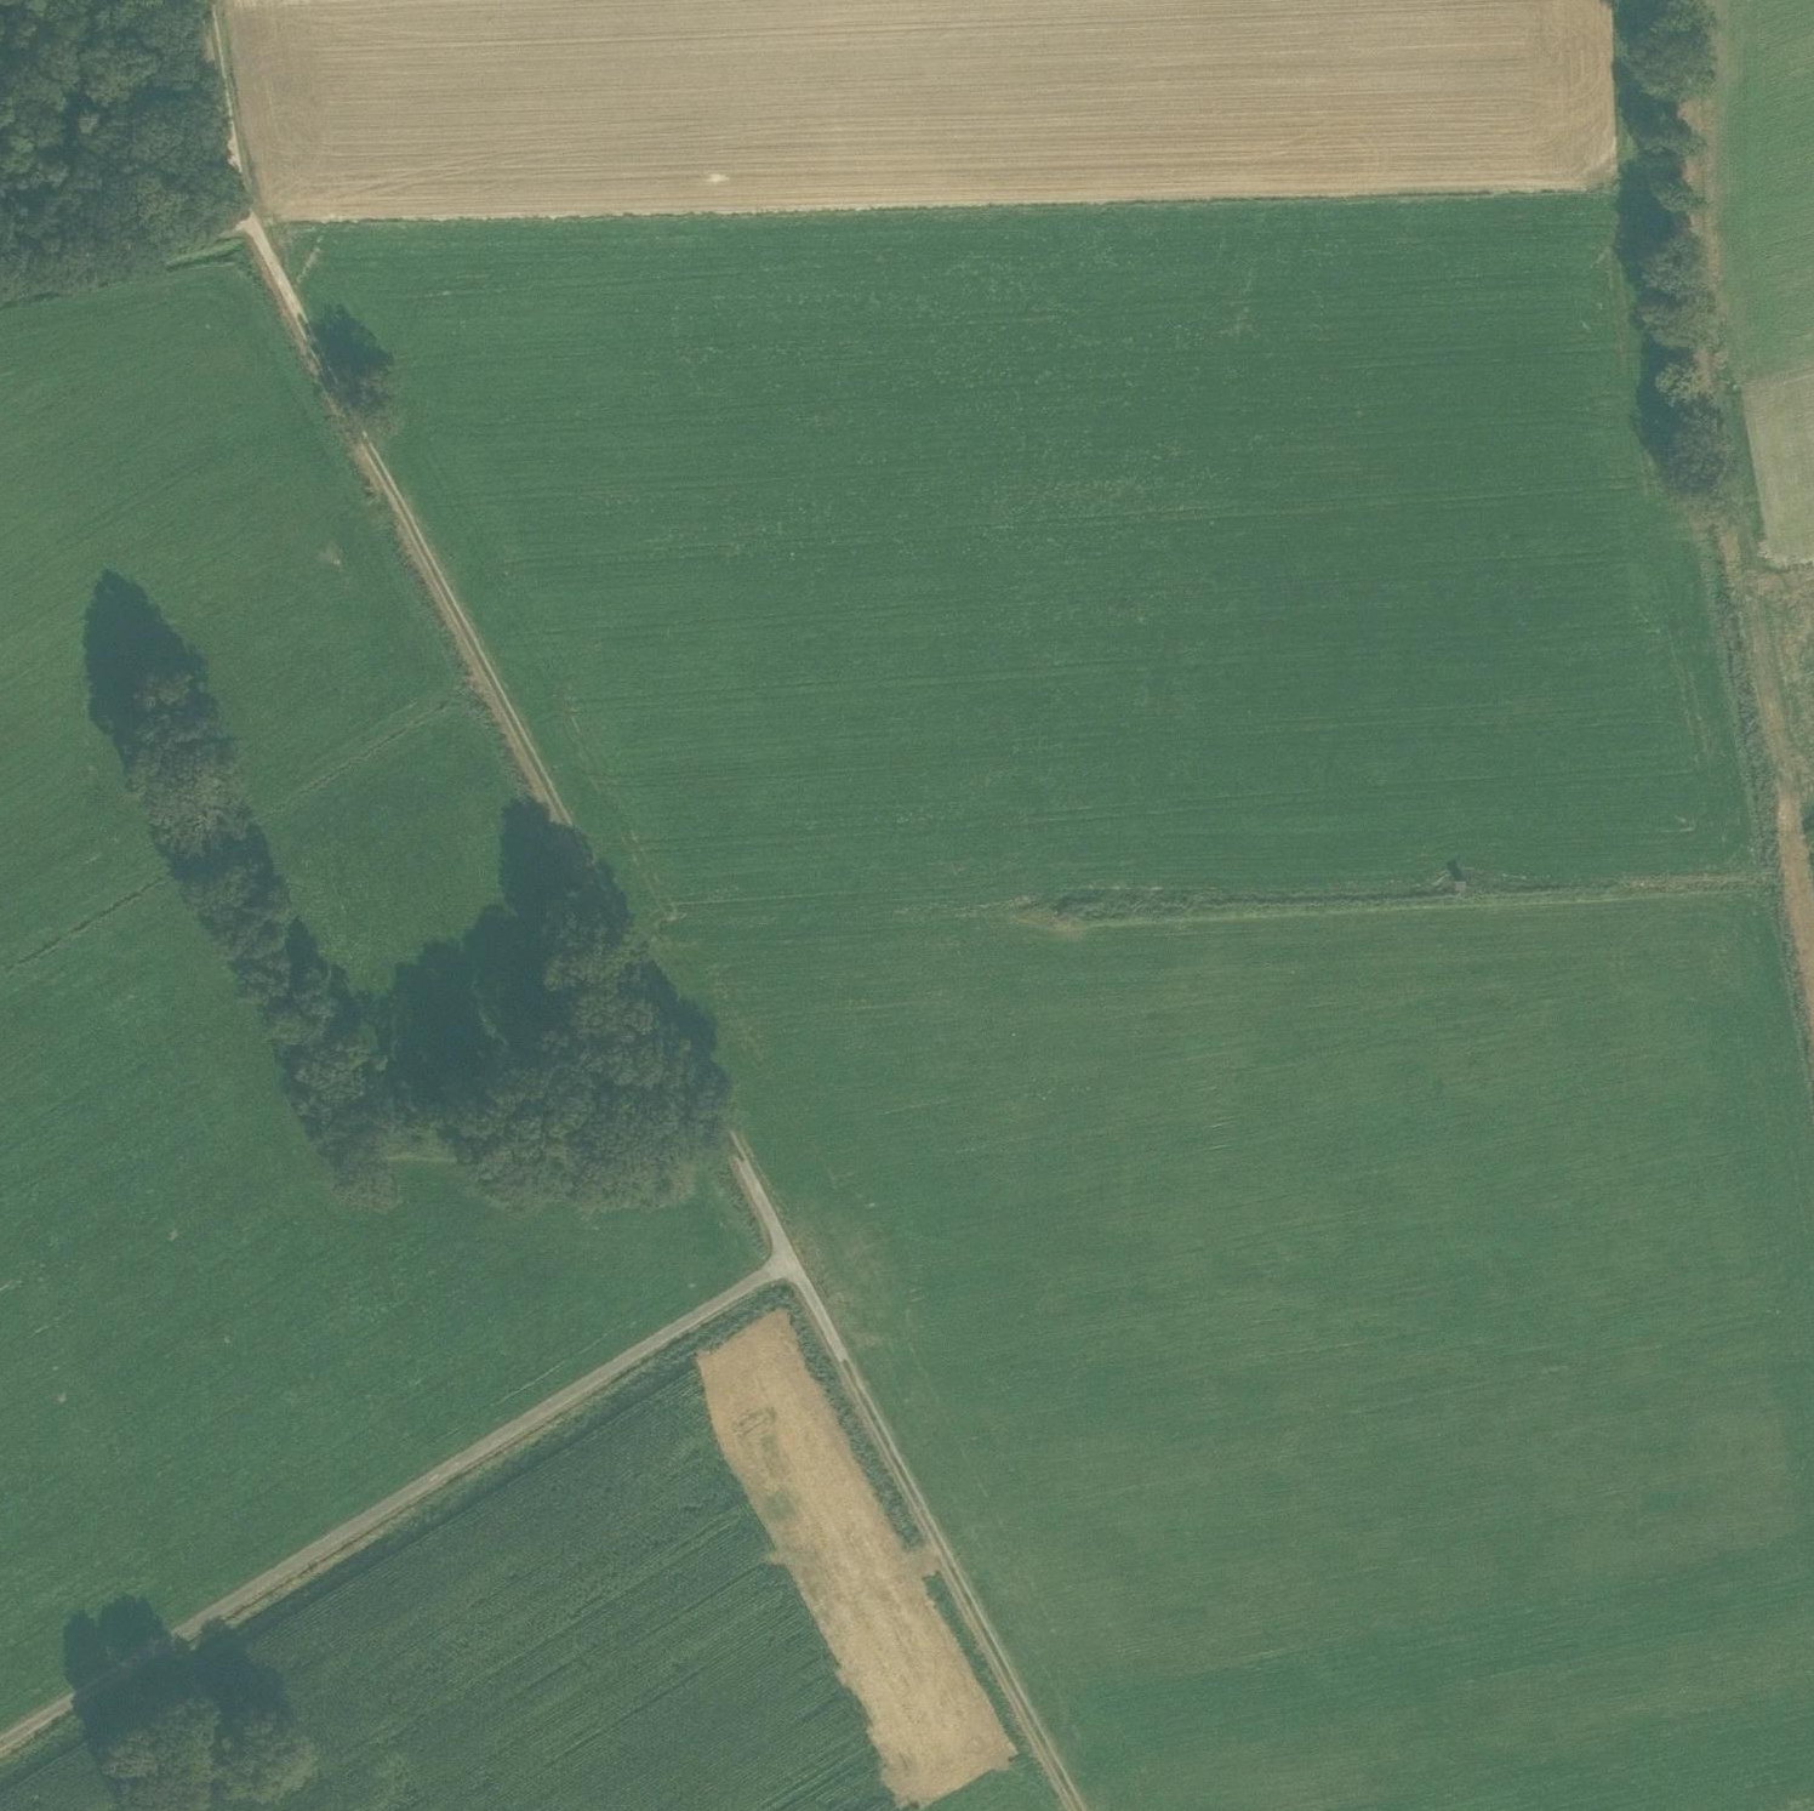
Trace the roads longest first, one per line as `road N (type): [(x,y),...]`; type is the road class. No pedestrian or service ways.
road 1 (track): [(255,224),(1079,1810)]
road 2 (track): [(791,1258),(0,1746)]
road 3 (track): [(0,281),(255,224)]
road 4 (track): [(205,0),(237,197),(255,224)]

